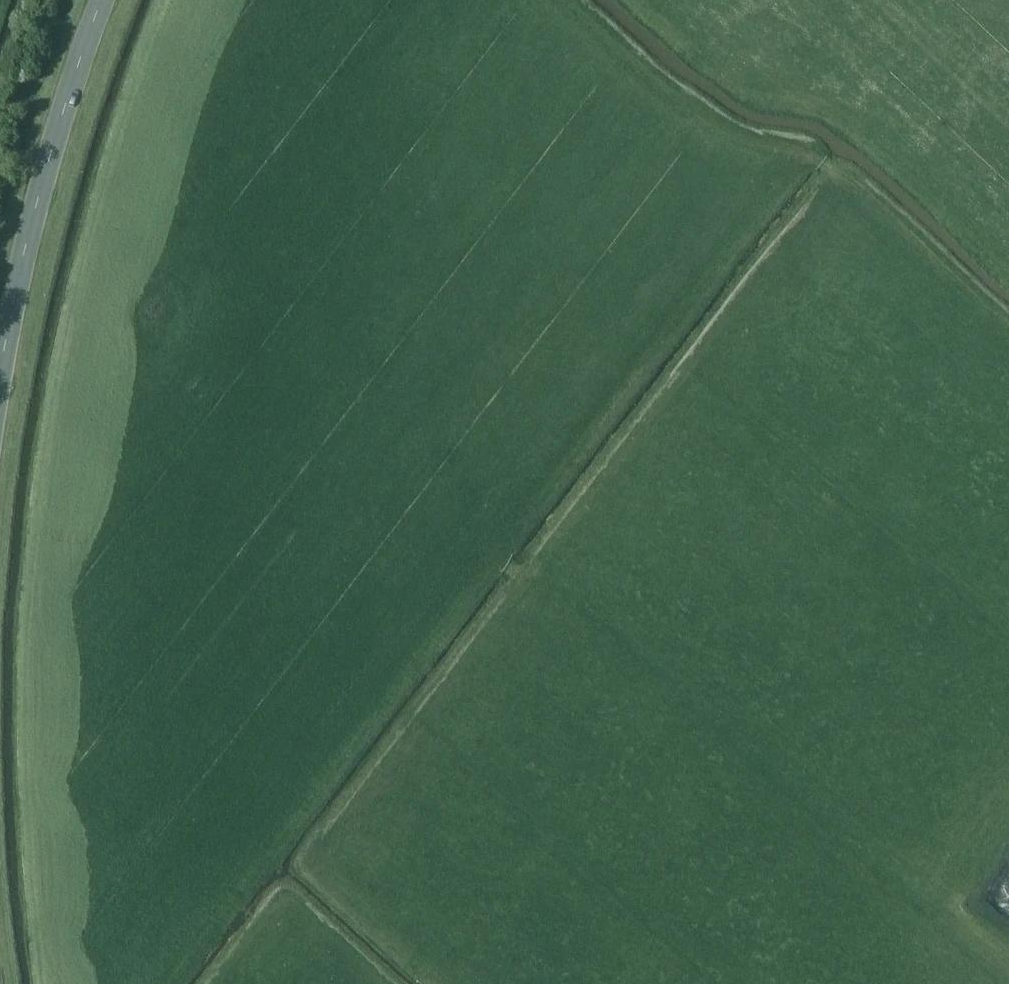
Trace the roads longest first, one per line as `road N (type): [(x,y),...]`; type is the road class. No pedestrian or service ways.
road 1 (secondary): [(0,361),(34,211),(104,0)]

